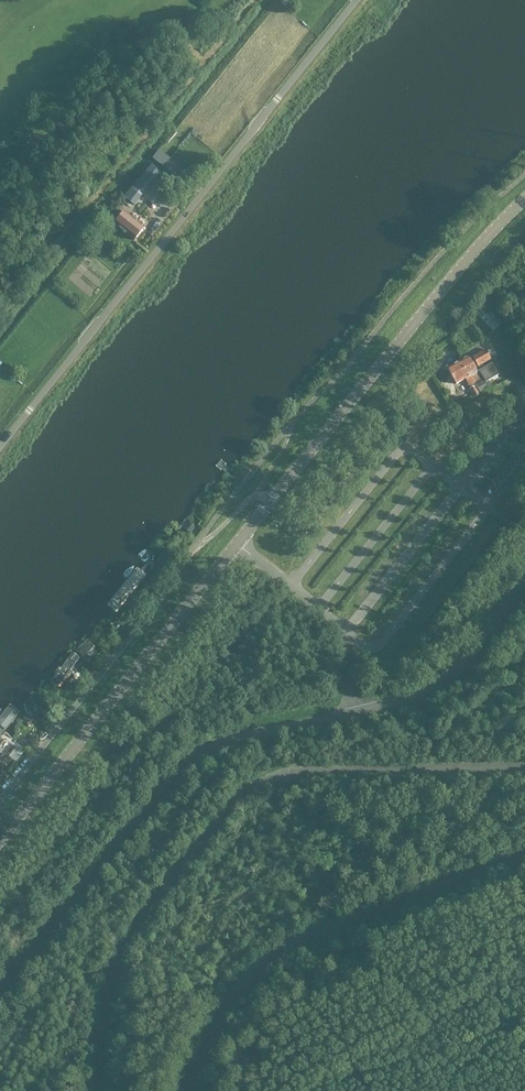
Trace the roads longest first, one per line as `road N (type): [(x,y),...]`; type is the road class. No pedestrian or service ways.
road 1 (tertiary): [(524,202),(356,396),(0,838)]
road 2 (tertiary): [(0,447),(357,0)]

